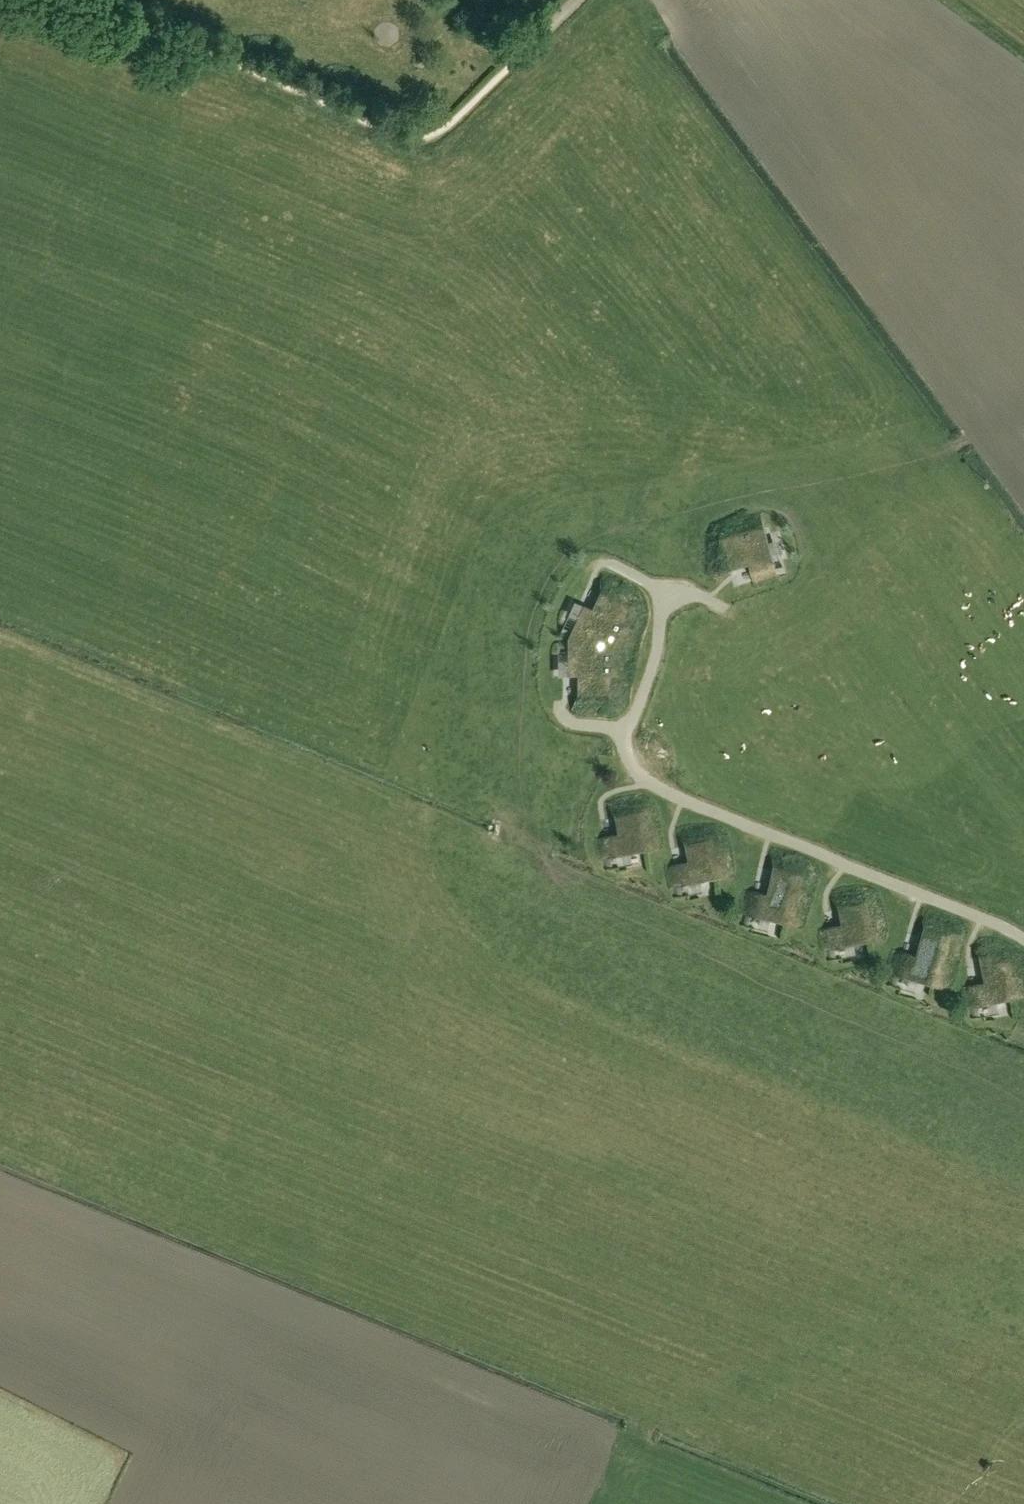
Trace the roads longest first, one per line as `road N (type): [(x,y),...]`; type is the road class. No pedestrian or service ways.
road 1 (track): [(583,0),(436,135),(413,139),(81,0)]

